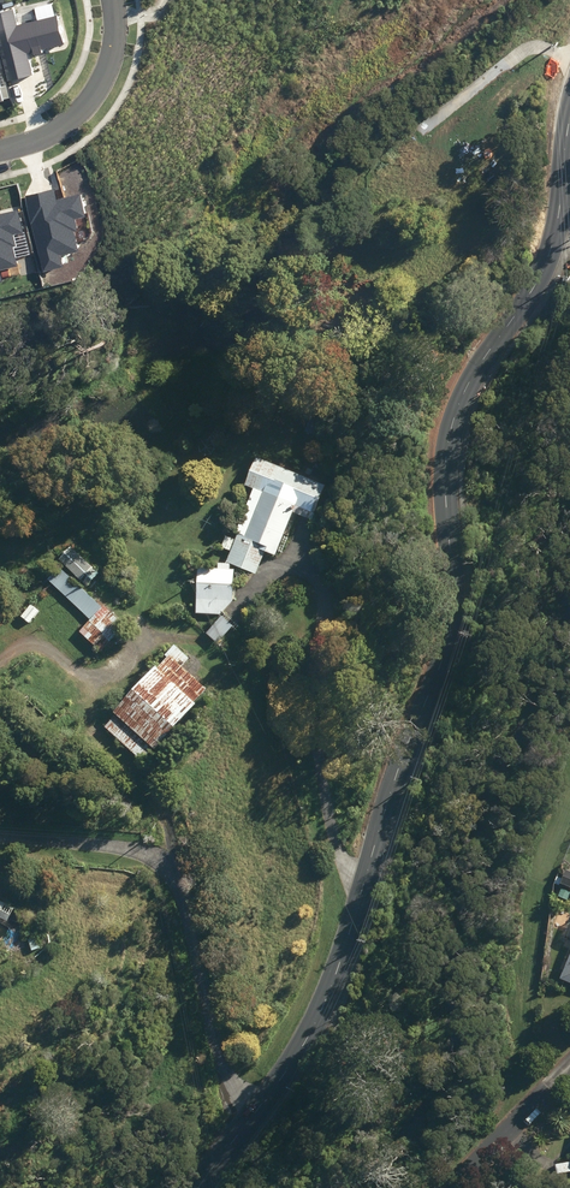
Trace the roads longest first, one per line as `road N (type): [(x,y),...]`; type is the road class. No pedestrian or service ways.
road 1 (tertiary): [(207,1187),(308,1032),(456,631),(453,428),(476,366),(529,294),(552,242),(569,125)]
road 2 (residential): [(0,153),(60,130),(97,89),(115,44),(111,0)]
road 3 (residential): [(569,1067),(455,1187)]

